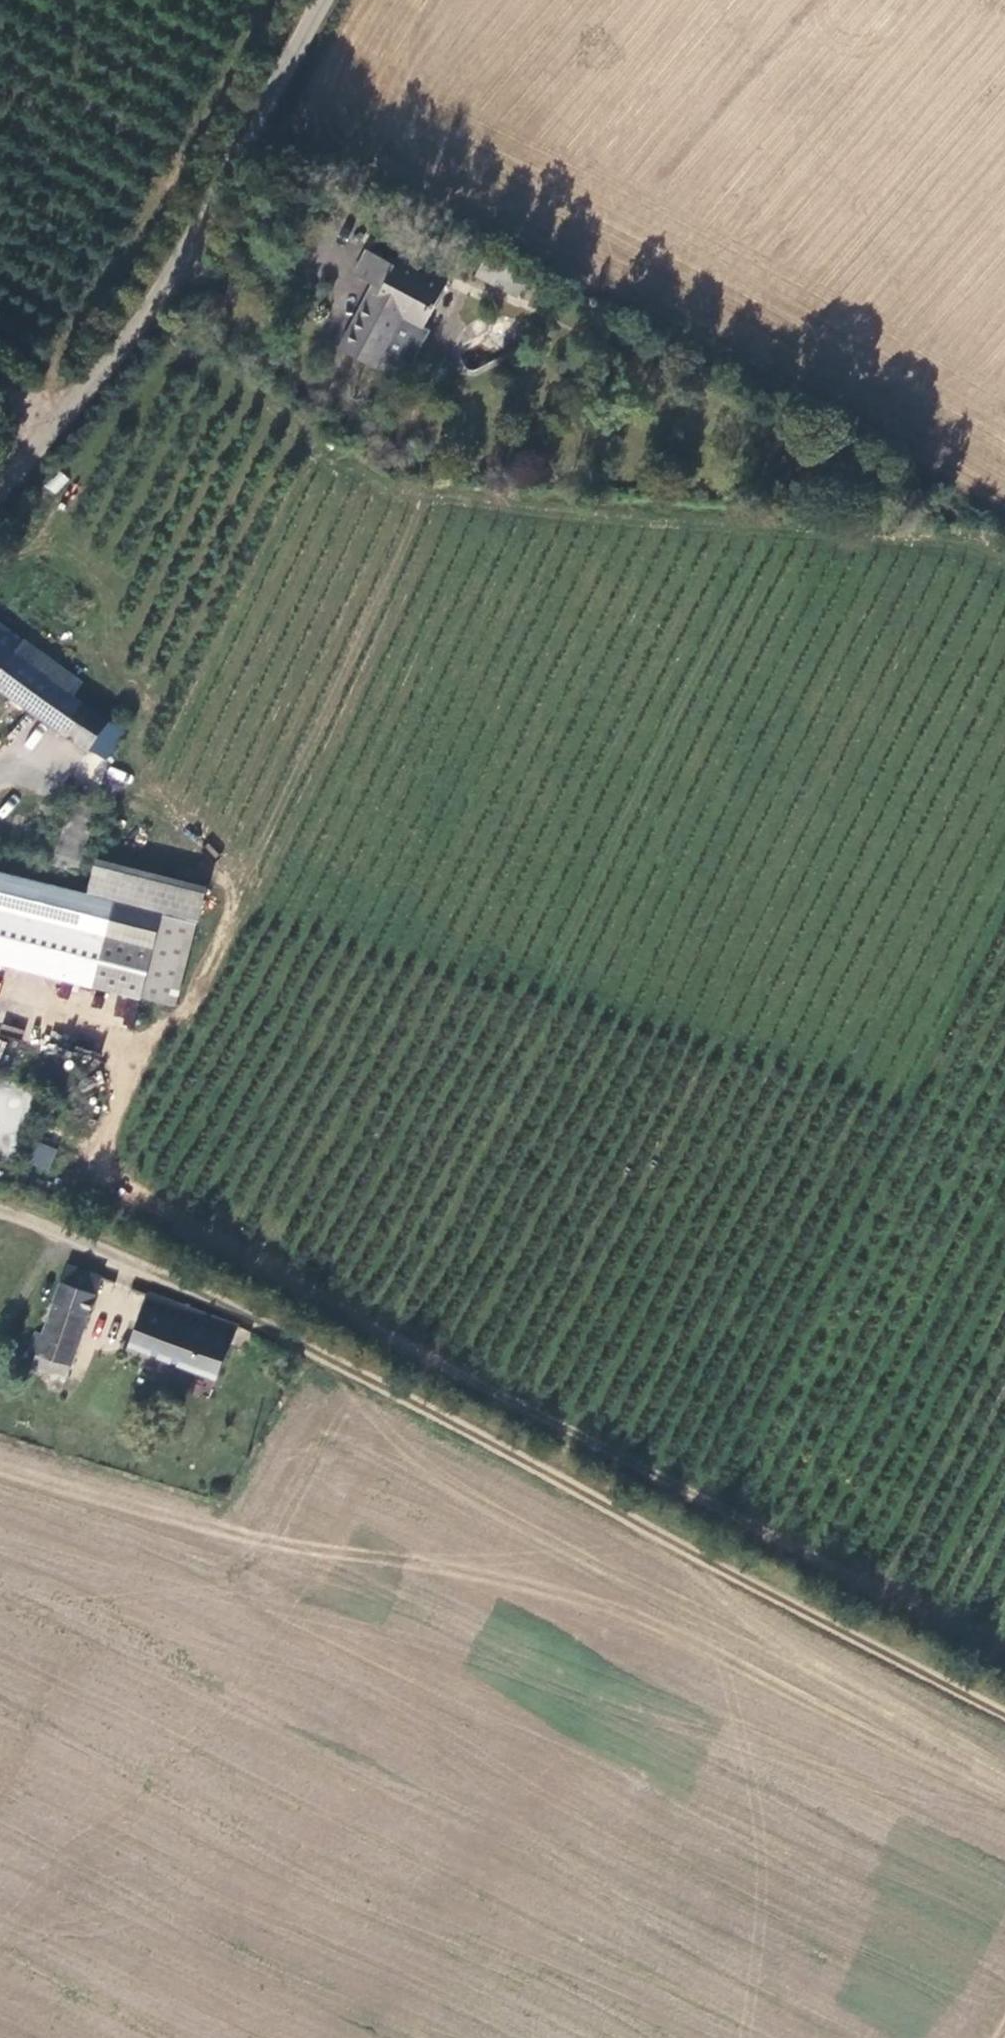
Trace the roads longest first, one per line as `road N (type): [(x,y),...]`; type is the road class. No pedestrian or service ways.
road 1 (track): [(1004,1720),(150,1275)]
road 2 (unclassified): [(62,423),(159,297),(326,0)]

